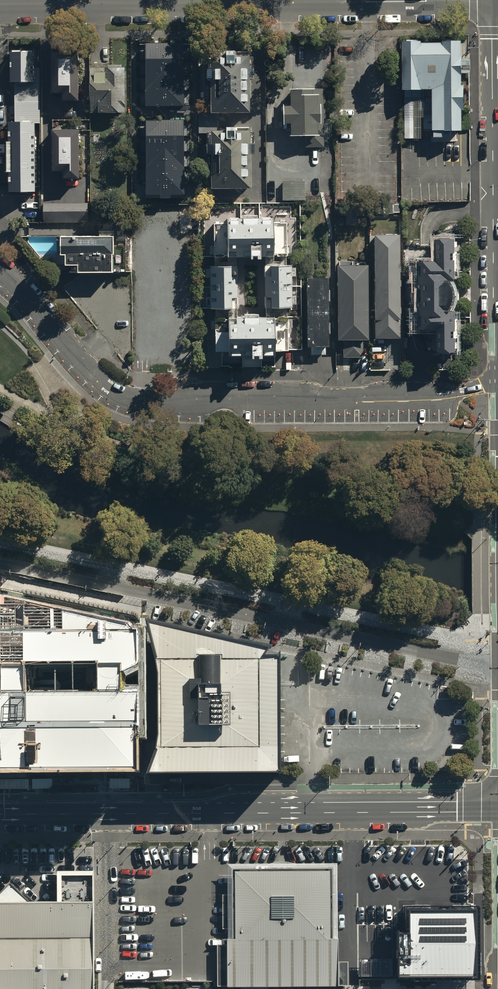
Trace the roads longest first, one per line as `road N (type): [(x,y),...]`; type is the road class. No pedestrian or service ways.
road 1 (unclassified): [(0,274),(99,378),(148,402),(441,399),(497,372)]
road 2 (residential): [(497,669),(0,563)]
road 3 (unclassified): [(0,4),(410,0)]
road 4 (secondary): [(106,813),(497,808)]
road 5 (residential): [(106,813),(107,988)]

